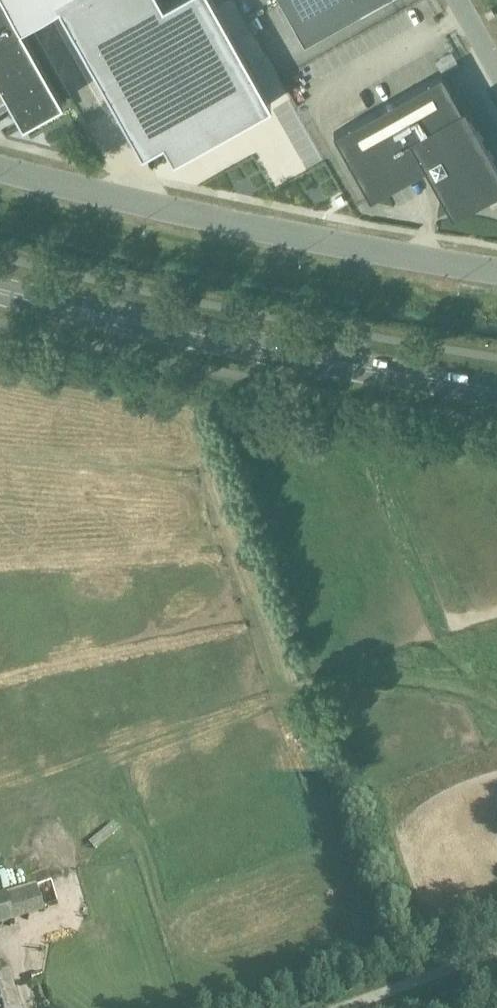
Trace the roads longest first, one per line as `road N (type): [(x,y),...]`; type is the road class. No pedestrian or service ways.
road 1 (unclassified): [(496,272),(227,223),(0,170)]
road 2 (primary): [(496,390),(212,341),(0,289)]
road 3 (track): [(336,1007),(496,949)]

